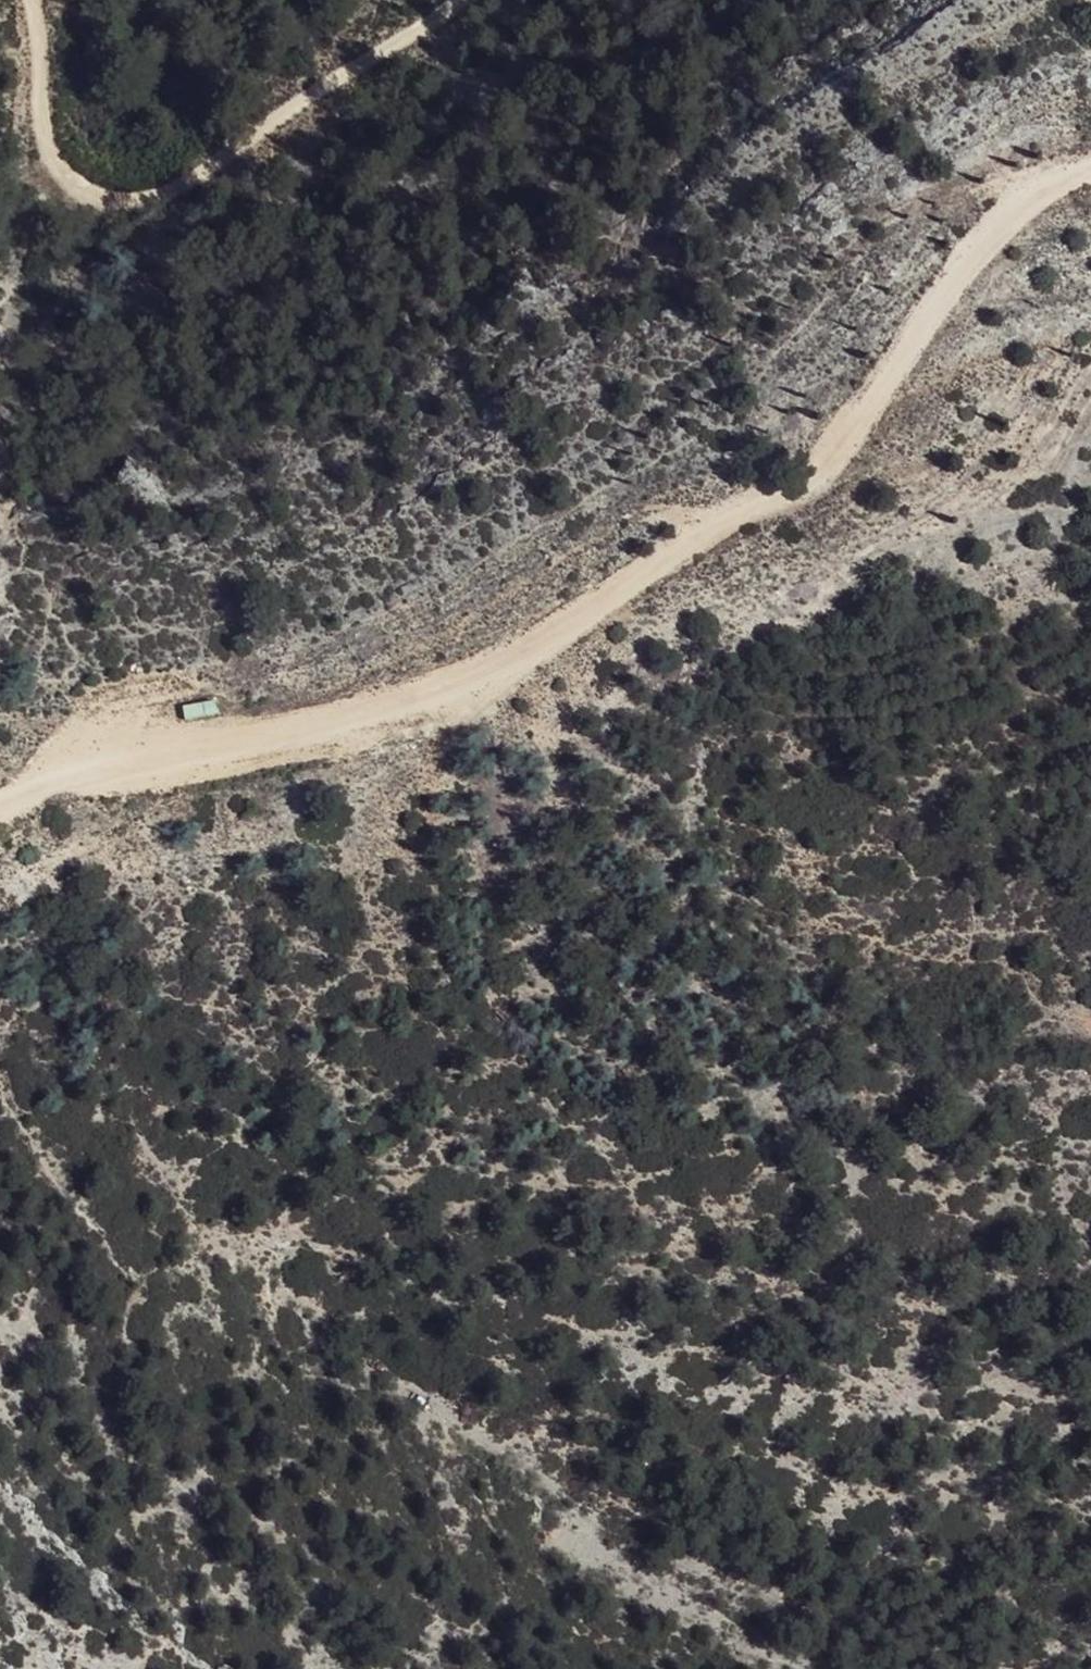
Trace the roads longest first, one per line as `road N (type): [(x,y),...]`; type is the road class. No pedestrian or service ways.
road 1 (track): [(1090,180),(1020,197),(905,307),(812,457),(421,700),(215,730),(0,802)]
road 2 (track): [(485,0),(300,100),(223,161),(168,191),(115,198),(67,186),(43,145),(29,0)]

